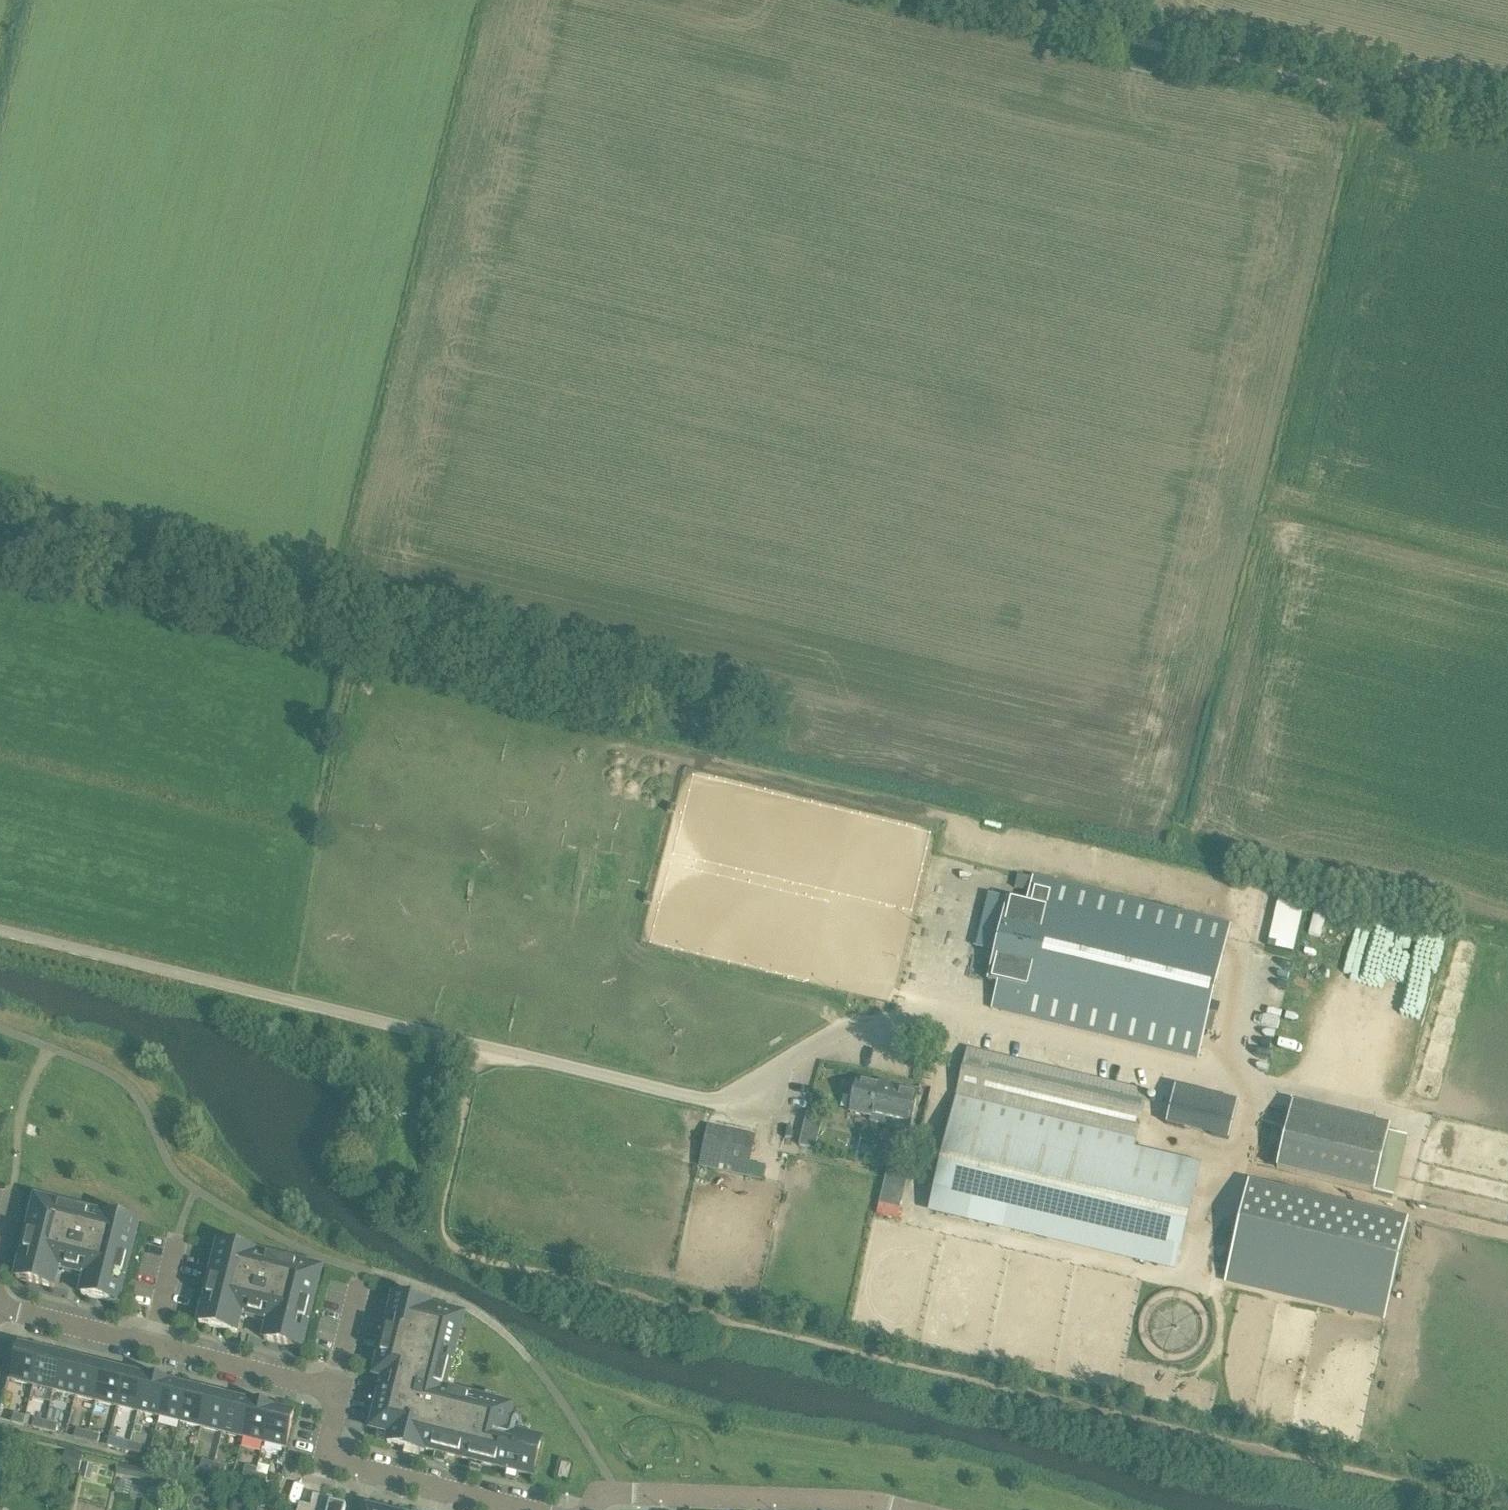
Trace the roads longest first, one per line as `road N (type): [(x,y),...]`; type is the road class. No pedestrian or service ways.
road 1 (track): [(732,720),(0,545)]
road 2 (residential): [(533,1509),(328,1458),(323,1448),(338,1391),(0,1306)]
road 3 (track): [(1507,129),(971,0)]
road 4 (residential): [(911,1509),(873,1500),(617,1491),(590,1509)]

